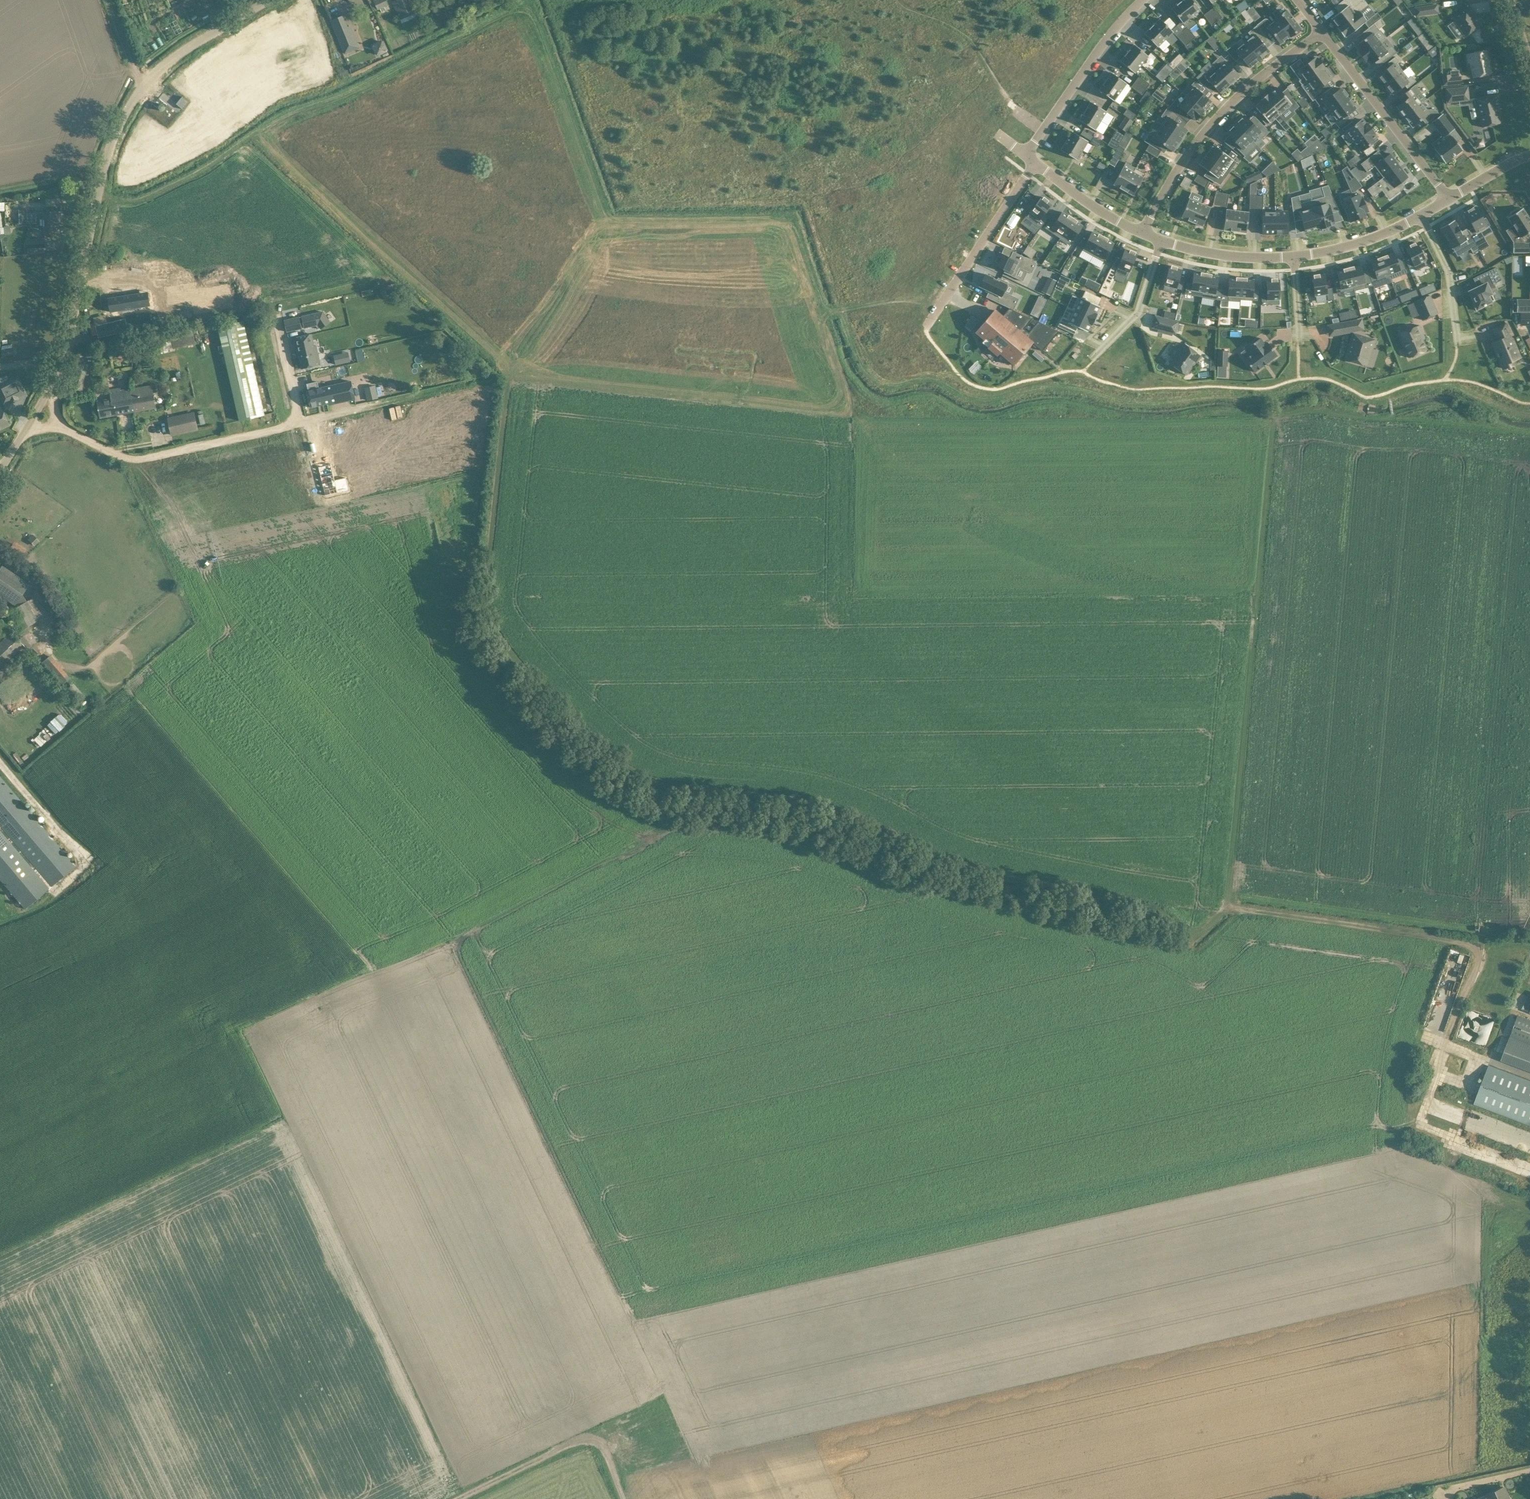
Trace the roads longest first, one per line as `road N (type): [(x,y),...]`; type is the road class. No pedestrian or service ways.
road 1 (unclassified): [(0,472),(61,366),(102,168),(119,127),(151,77),(275,0)]
road 2 (track): [(26,430),(58,427),(135,458),(417,396)]
road 3 (residential): [(1143,232),(1187,155),(1226,107),(1321,31)]
road 4 (track): [(624,1498),(600,1438),(467,1498)]
road 5 (residential): [(1448,198),(1321,31)]
road 6 (residential): [(1142,0),(1026,157)]
road 7 (residential): [(1037,165),(927,326)]
road 8 (residential): [(1162,239),(1137,314),(1095,356)]
road 9 (residential): [(1292,256),(1345,248),(1421,213)]
road 10 (residential): [(1421,213),(1449,273),(1457,342)]
road 11 (residential): [(1162,239),(1221,254),(1292,256)]
road 12 (residential): [(1037,165),(1143,232)]

